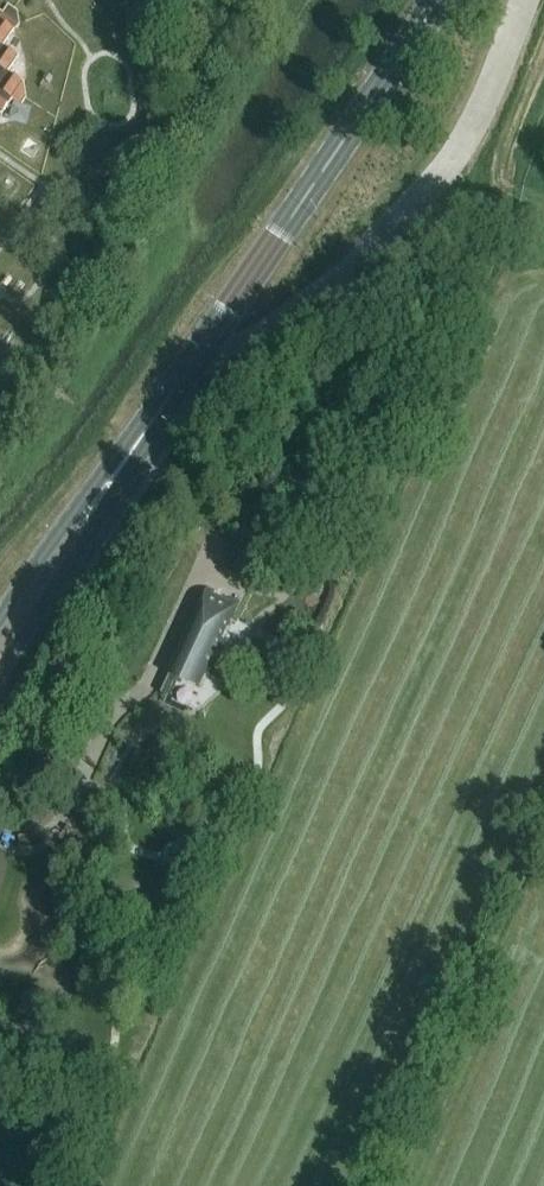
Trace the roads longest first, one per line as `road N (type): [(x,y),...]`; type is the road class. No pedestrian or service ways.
road 1 (secondary): [(0,643),(443,0)]

